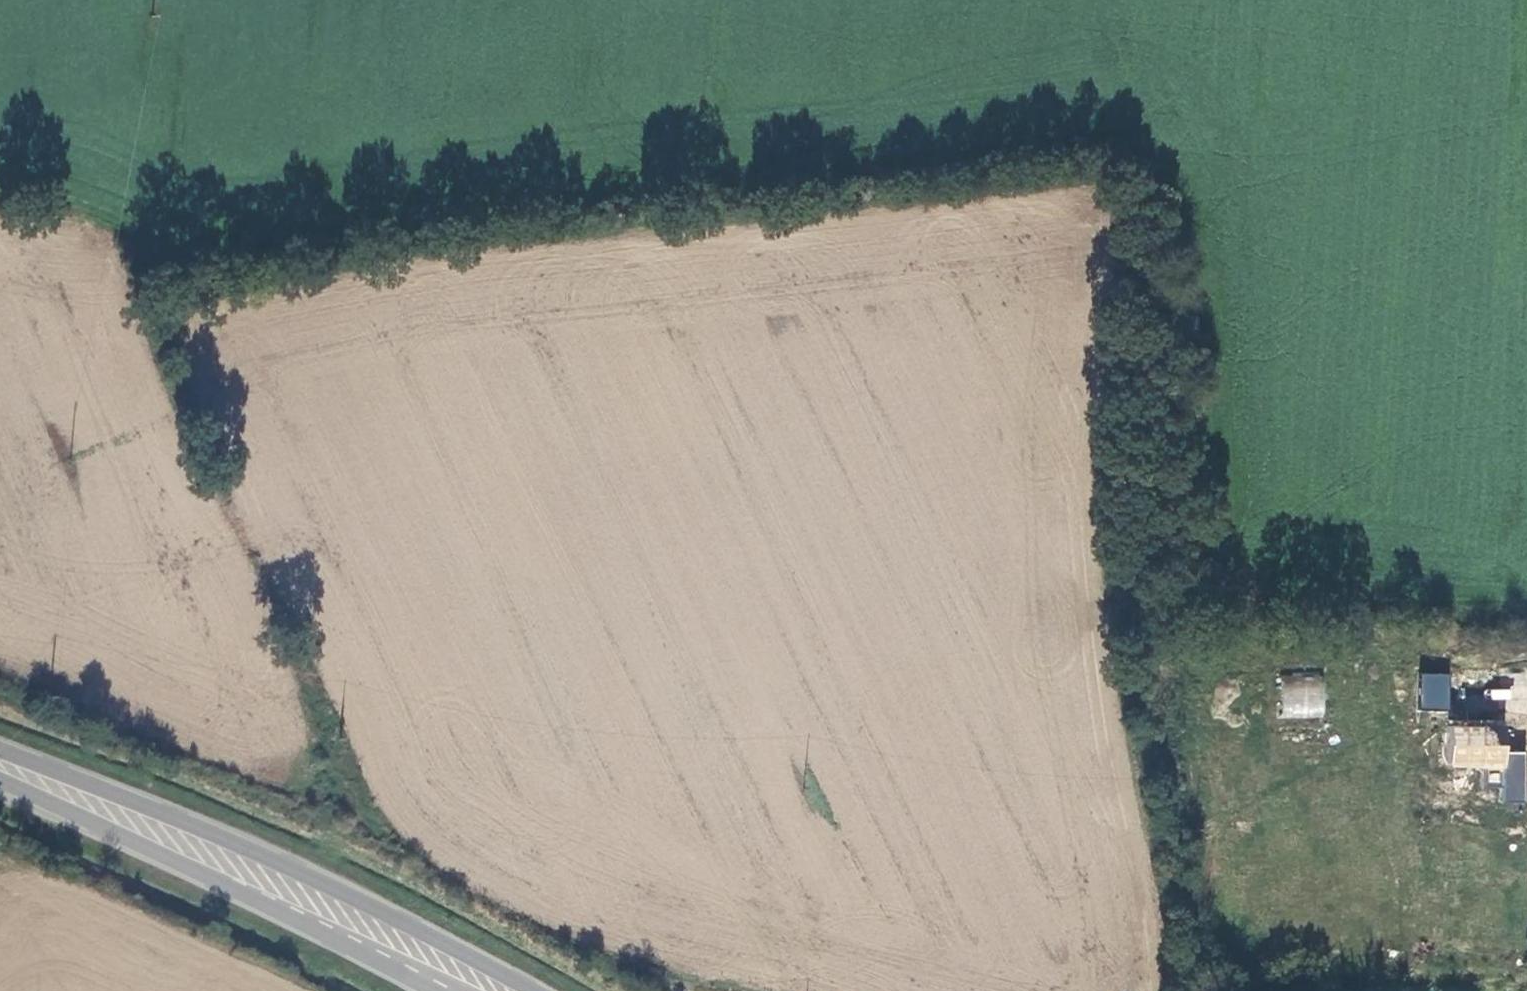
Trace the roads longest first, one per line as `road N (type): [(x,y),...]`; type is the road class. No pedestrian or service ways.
road 1 (secondary): [(0,767),(228,861),(494,990)]

